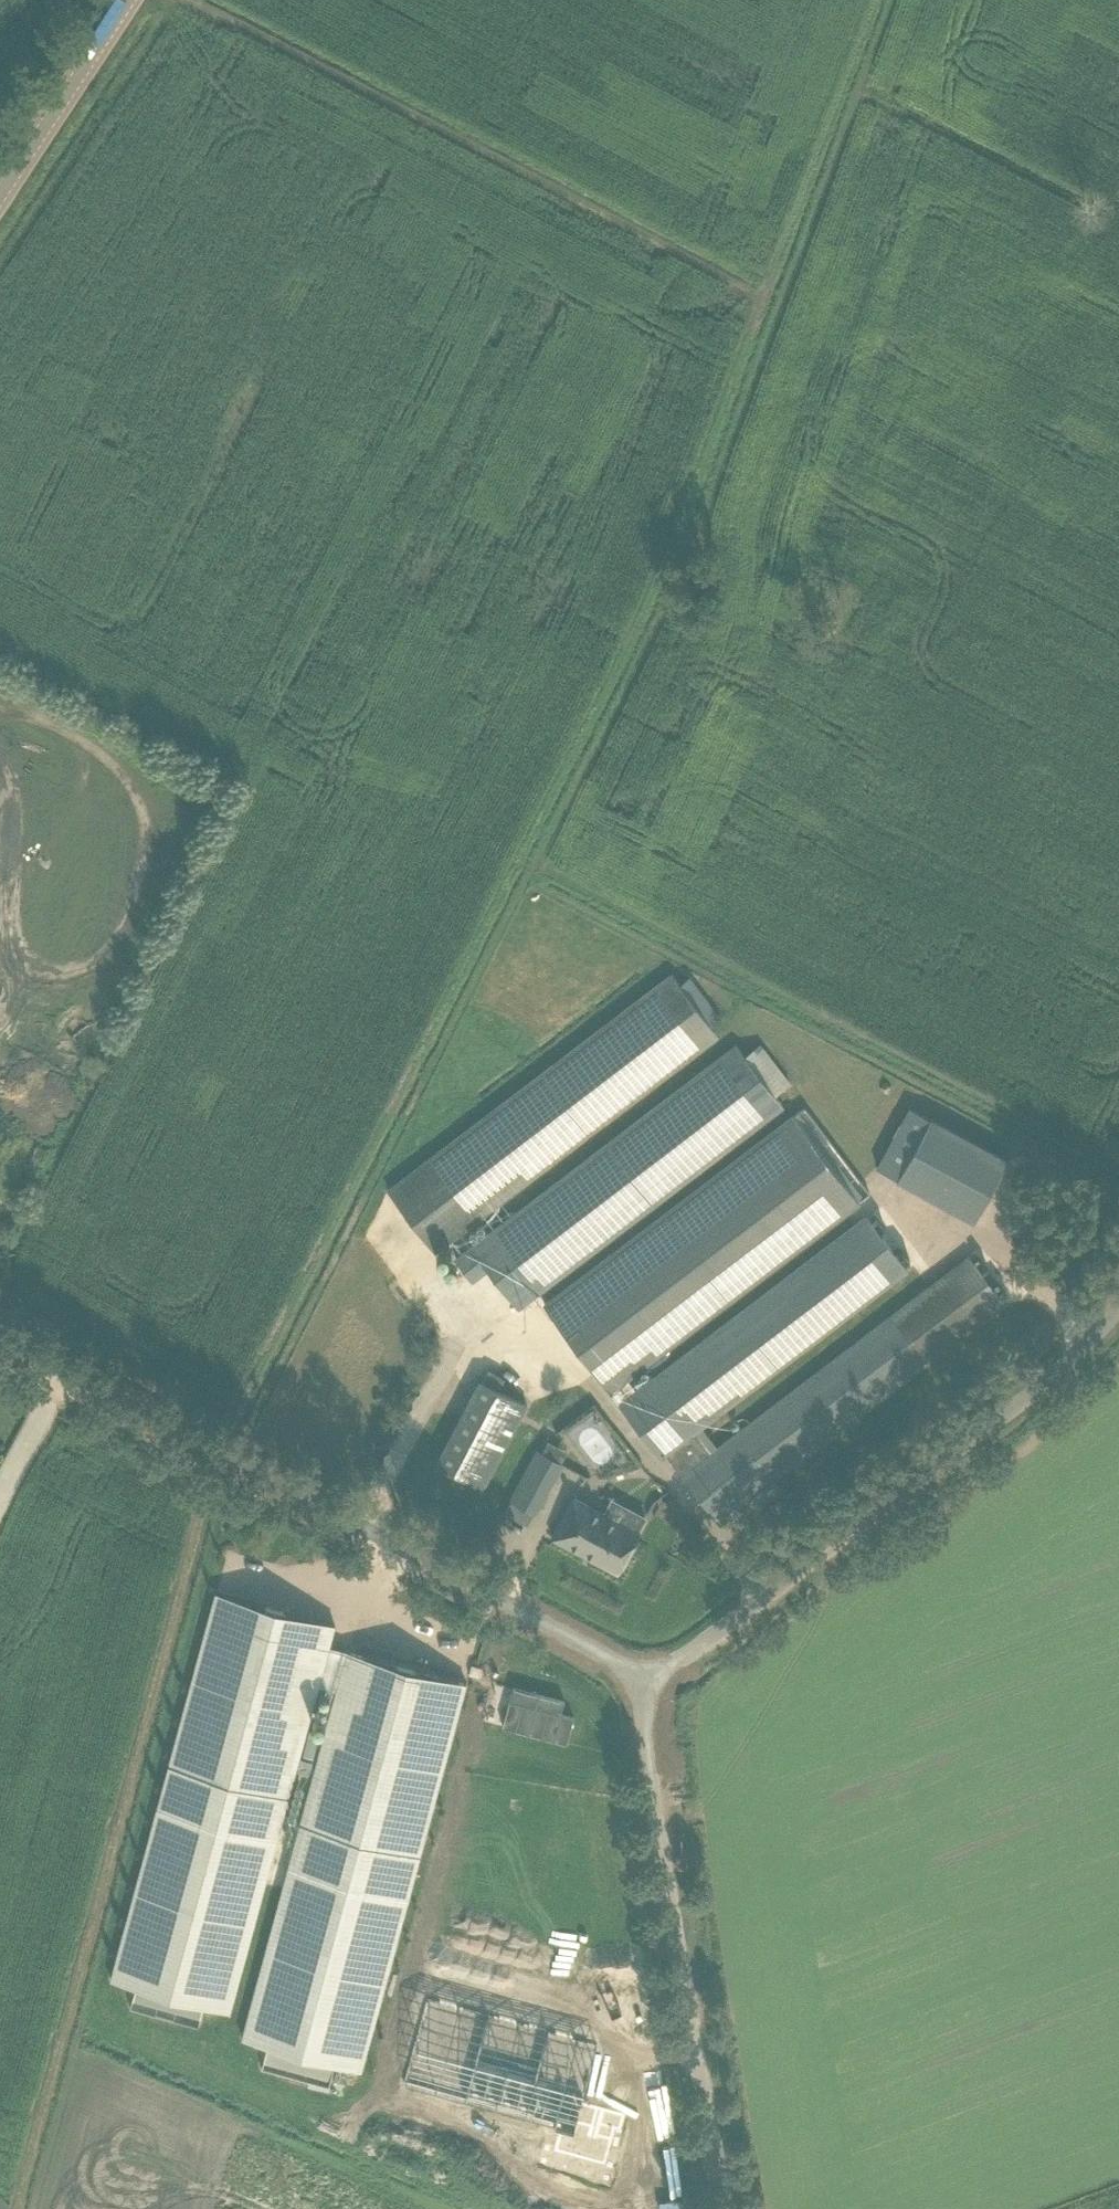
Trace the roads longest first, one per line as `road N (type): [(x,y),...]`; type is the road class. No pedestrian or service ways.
road 1 (unclassified): [(647,1684),(0,1335)]
road 2 (unclassified): [(647,1684),(1118,1296)]
road 3 (unclassified): [(735,2208),(648,1739),(647,1684)]
road 4 (tertiary): [(0,196),(129,0)]

